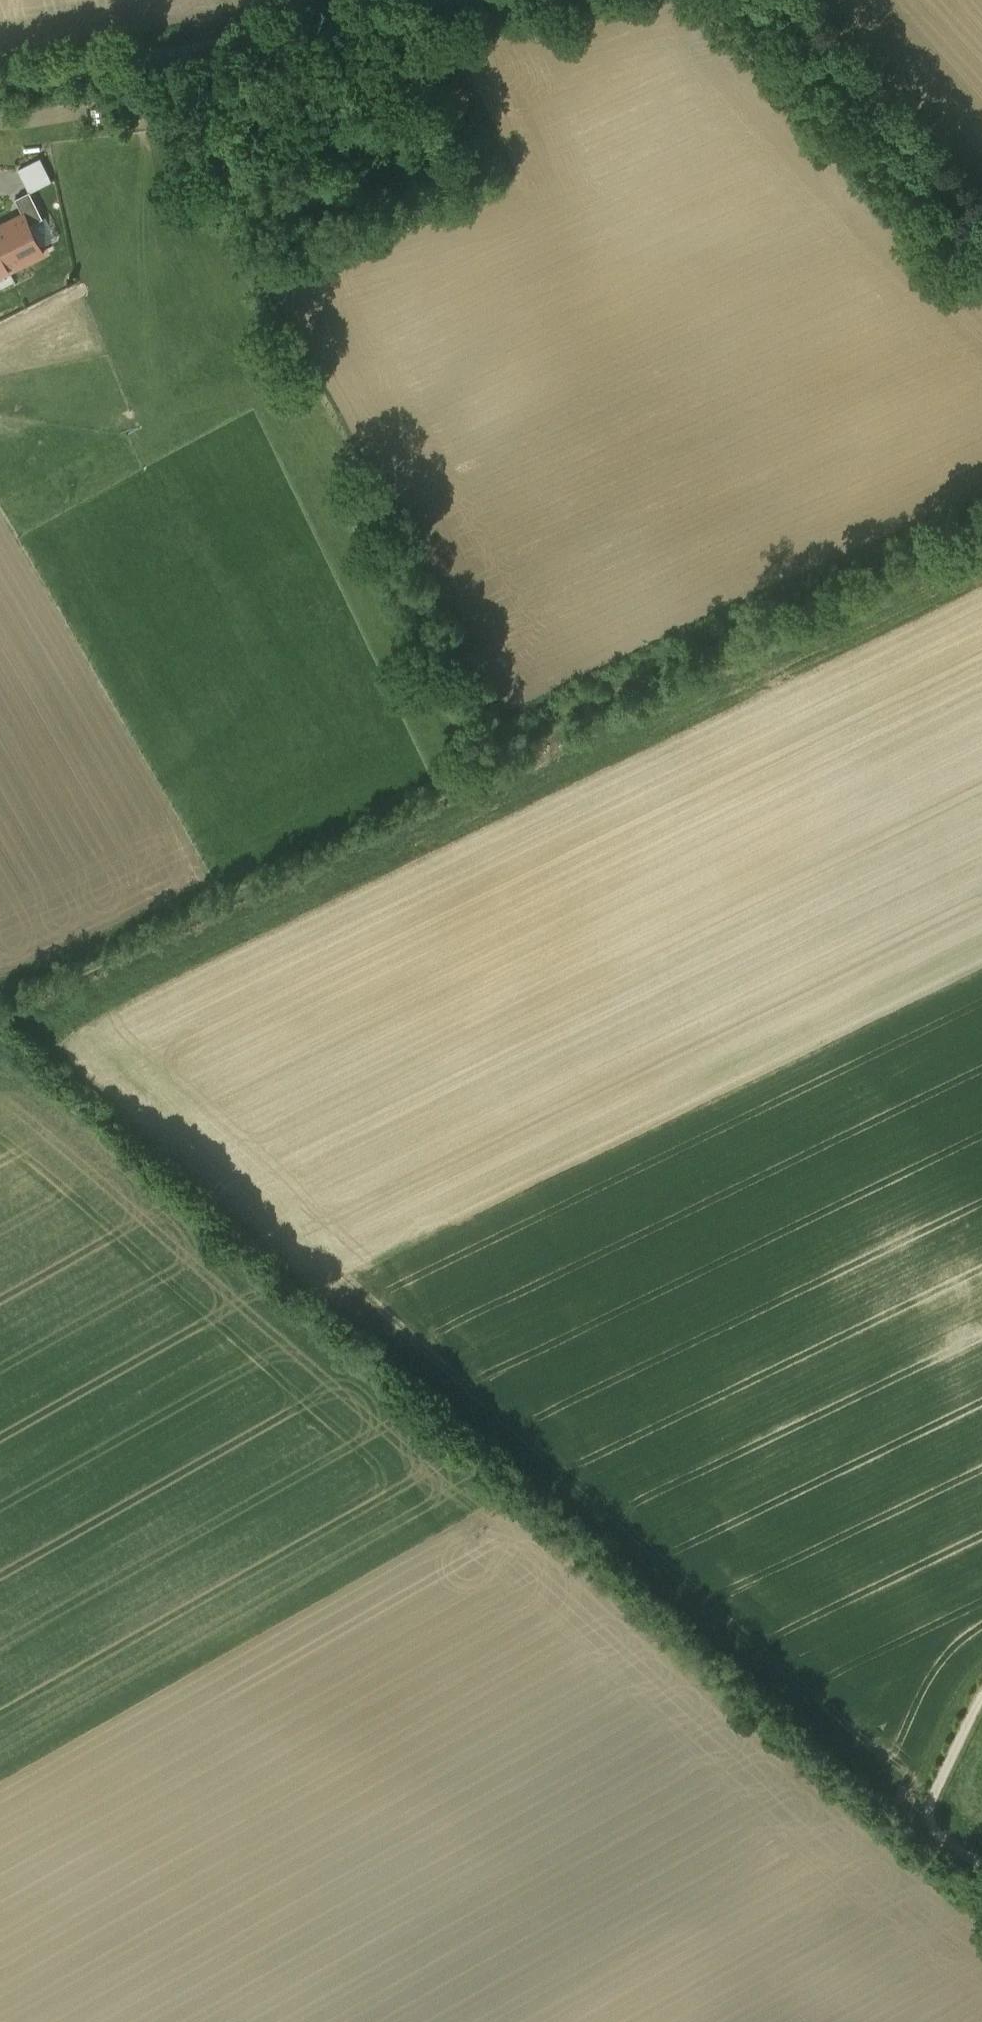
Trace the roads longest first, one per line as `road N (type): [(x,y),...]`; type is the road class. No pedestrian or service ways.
road 1 (unclassified): [(409,0),(144,54),(0,74)]
road 2 (unclassified): [(787,0),(981,211)]

